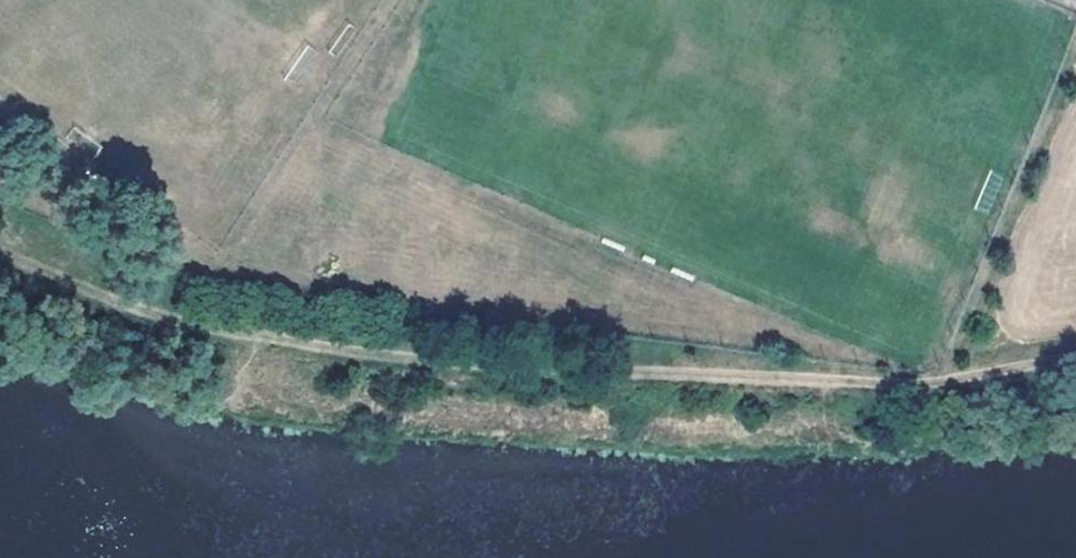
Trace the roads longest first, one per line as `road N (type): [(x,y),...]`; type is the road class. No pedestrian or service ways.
road 1 (track): [(1075,357),(939,388),(402,360),(98,299),(0,259)]

